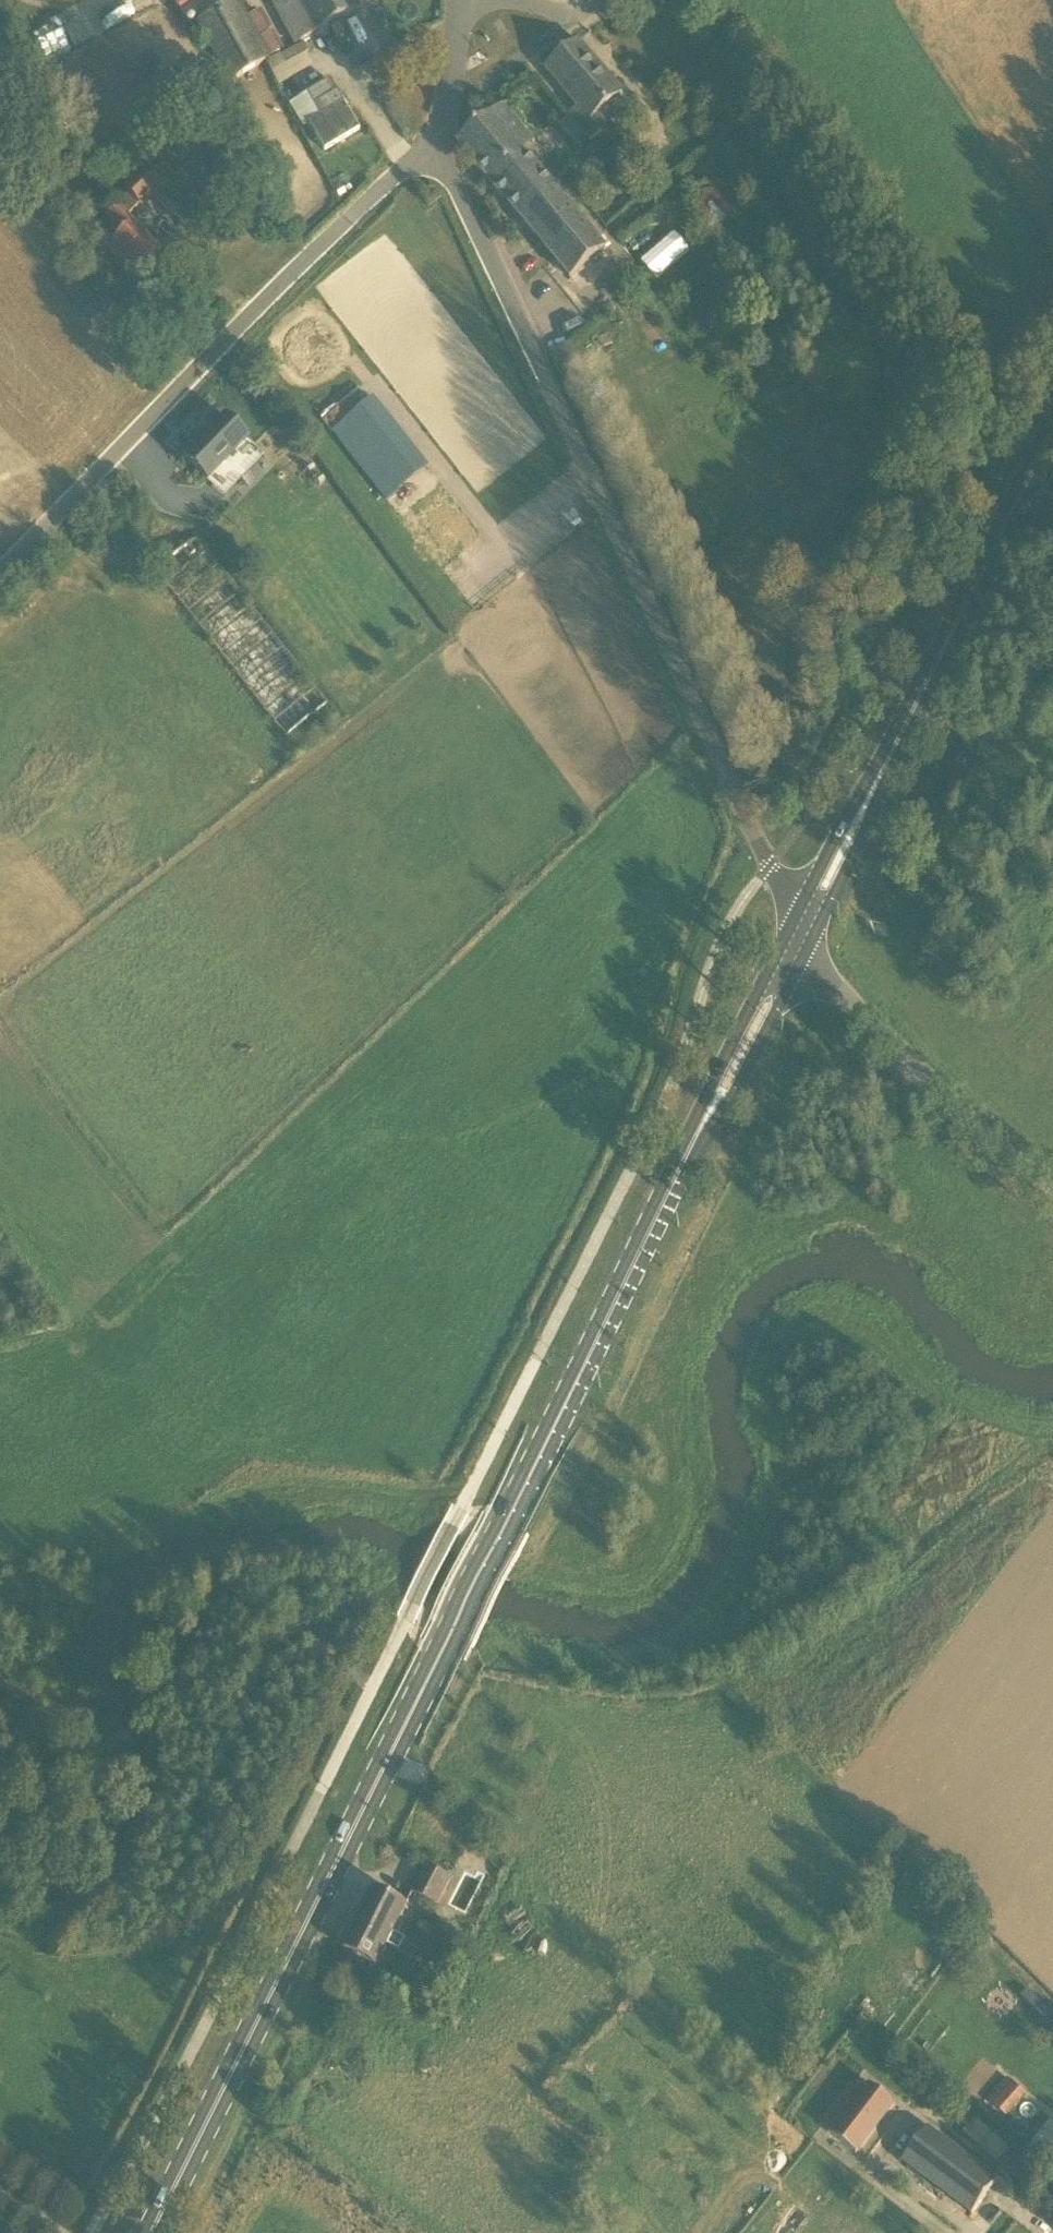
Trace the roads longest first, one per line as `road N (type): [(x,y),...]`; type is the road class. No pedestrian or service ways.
road 1 (primary): [(152,2232),(681,1162)]
road 2 (unclassified): [(792,922),(434,143)]
road 3 (unclassified): [(434,143),(325,244),(0,579)]
road 4 (primary): [(880,777),(1052,433)]
road 5 (unclassified): [(1052,1194),(867,1026),(807,947)]
road 6 (primary): [(792,922),(681,1162)]
road 7 (primary): [(681,1162),(736,1088),(807,947)]
road 8 (primary): [(807,947),(868,822),(880,777)]
road 9 (primary): [(880,777),(848,810),(792,922)]
road 10 (unclassified): [(458,0),(434,143)]

